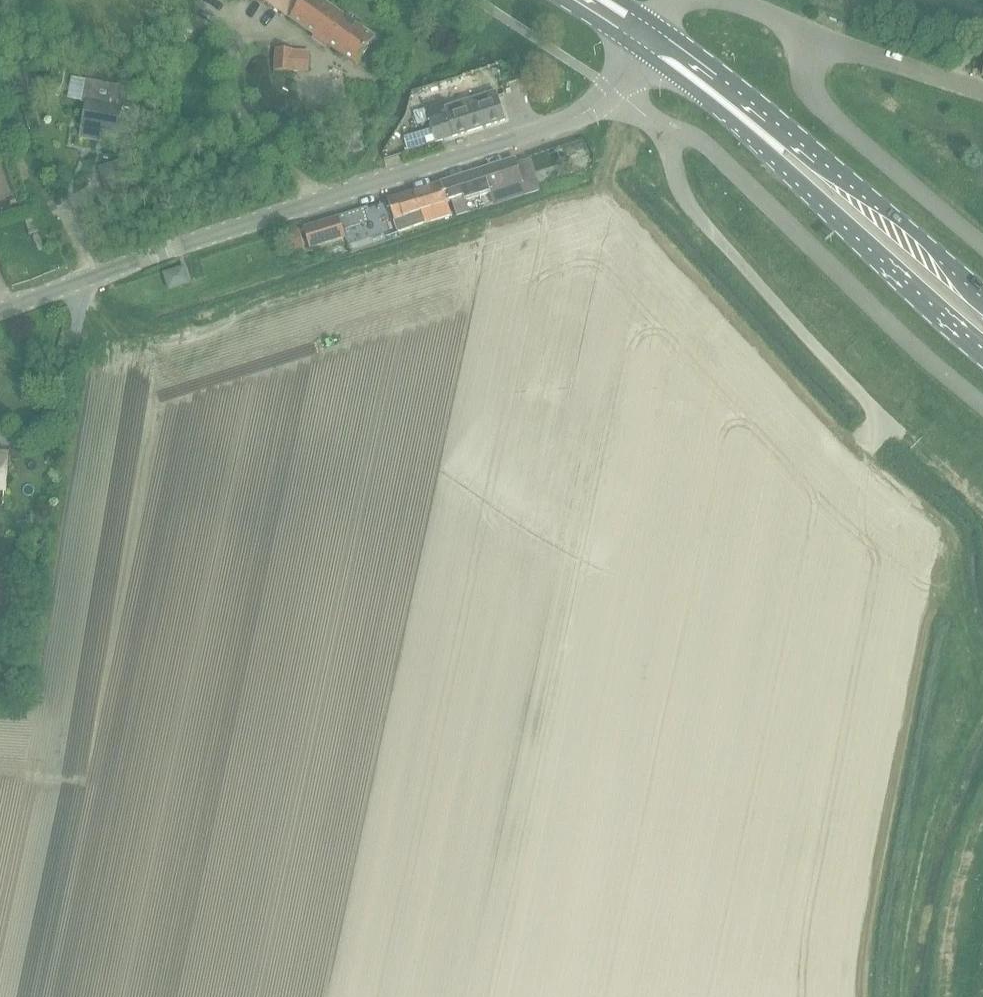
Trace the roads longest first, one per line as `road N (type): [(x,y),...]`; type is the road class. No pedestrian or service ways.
road 1 (unclassified): [(0,311),(562,123),(611,90)]
road 2 (unclassified): [(611,90),(697,138),(982,405)]
road 3 (primary): [(744,112),(803,182),(982,346)]
road 4 (primary): [(982,294),(853,184),(744,112)]
road 5 (unclassified): [(813,34),(806,57),(818,102),(982,245)]
road 6 (unclassified): [(982,92),(813,34)]
road 7 (primary): [(744,112),(649,37)]

